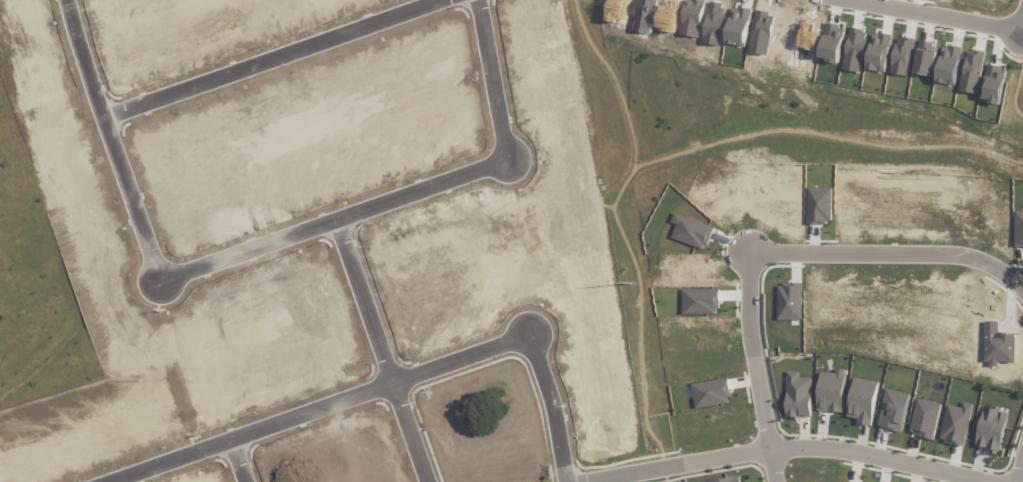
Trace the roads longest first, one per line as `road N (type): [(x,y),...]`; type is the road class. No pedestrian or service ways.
road 1 (residential): [(67,0),(165,278),(507,154),(482,0)]
road 2 (residential): [(536,324),(83,481)]
road 3 (residential): [(988,481),(805,446),(573,481)]
road 4 (residential): [(106,117),(439,0)]
road 5 (residential): [(749,252),(957,255),(994,270),(1022,296)]
road 6 (residential): [(334,220),(436,481)]
road 7 (residential): [(749,252),(746,321),(774,481)]
road 8 (residential): [(857,0),(1022,31)]
road 9 (residential): [(536,324),(573,481)]

